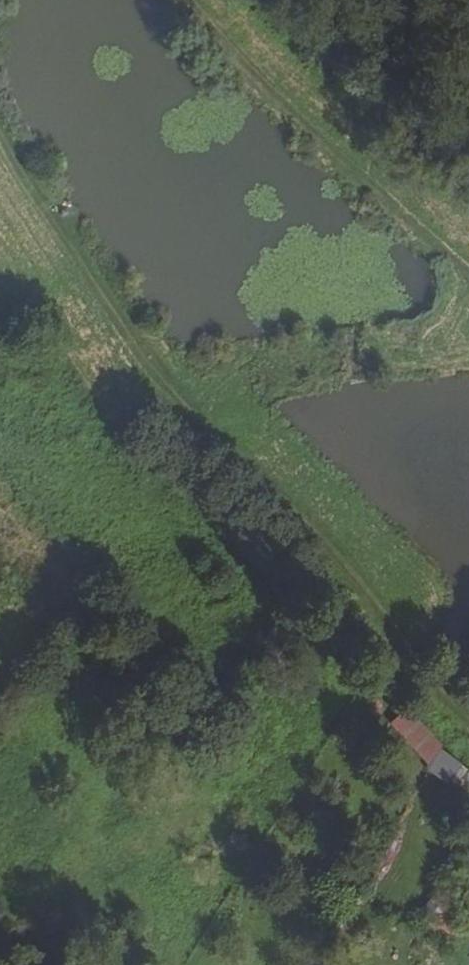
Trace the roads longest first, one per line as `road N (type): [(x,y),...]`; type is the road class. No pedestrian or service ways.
road 1 (track): [(158,367),(387,611),(468,725)]

